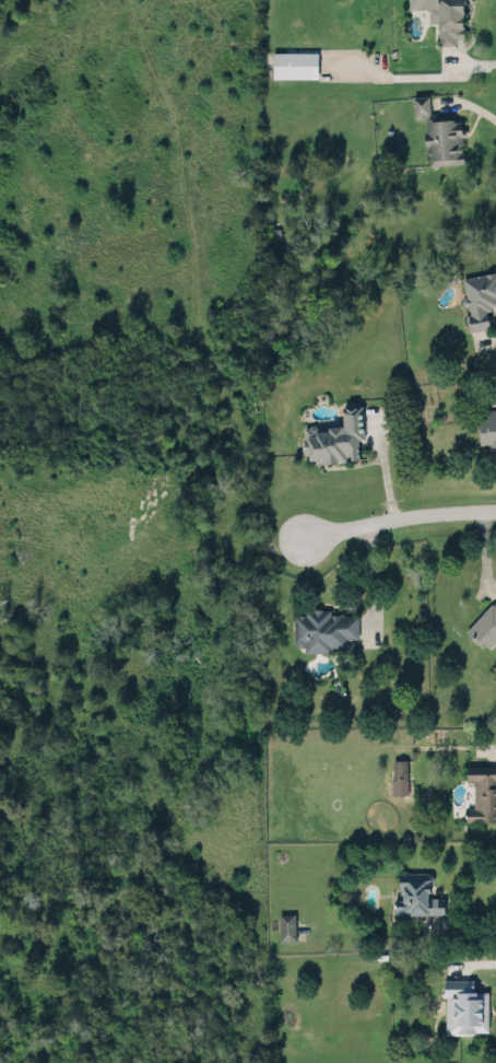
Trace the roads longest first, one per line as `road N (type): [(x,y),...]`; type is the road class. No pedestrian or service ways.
road 1 (residential): [(495,507),(306,539)]

